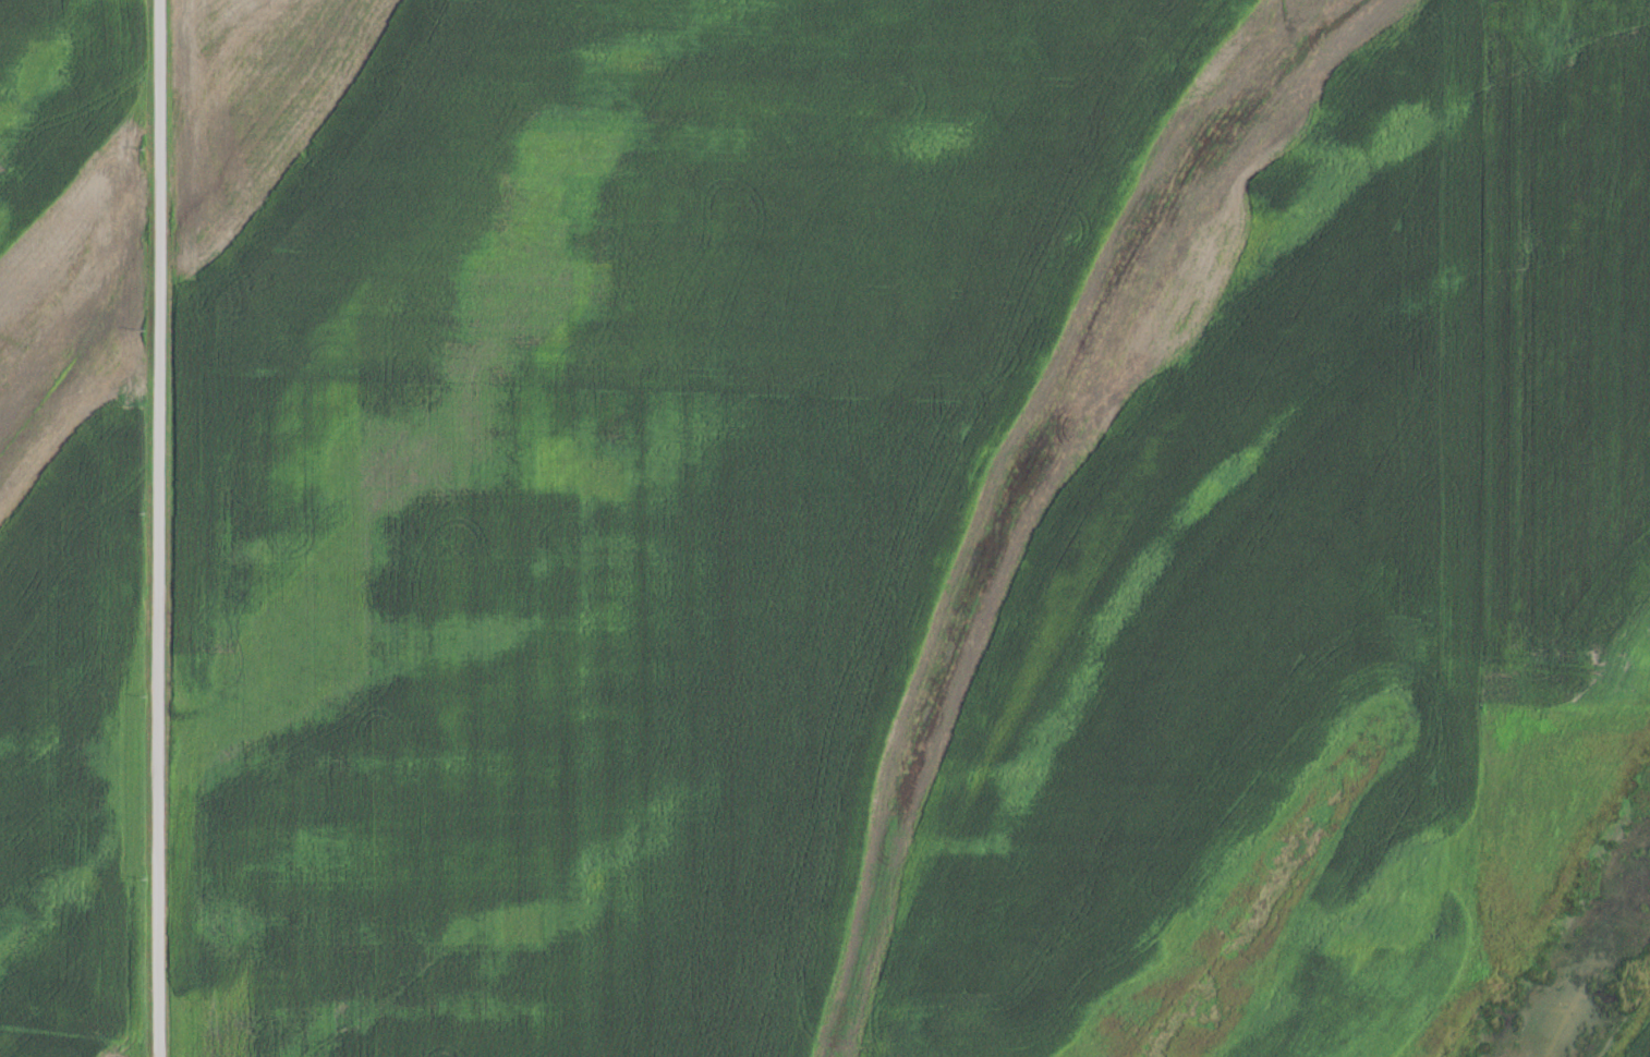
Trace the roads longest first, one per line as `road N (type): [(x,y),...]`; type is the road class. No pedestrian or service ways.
road 1 (residential): [(157,0),(157,1056)]

